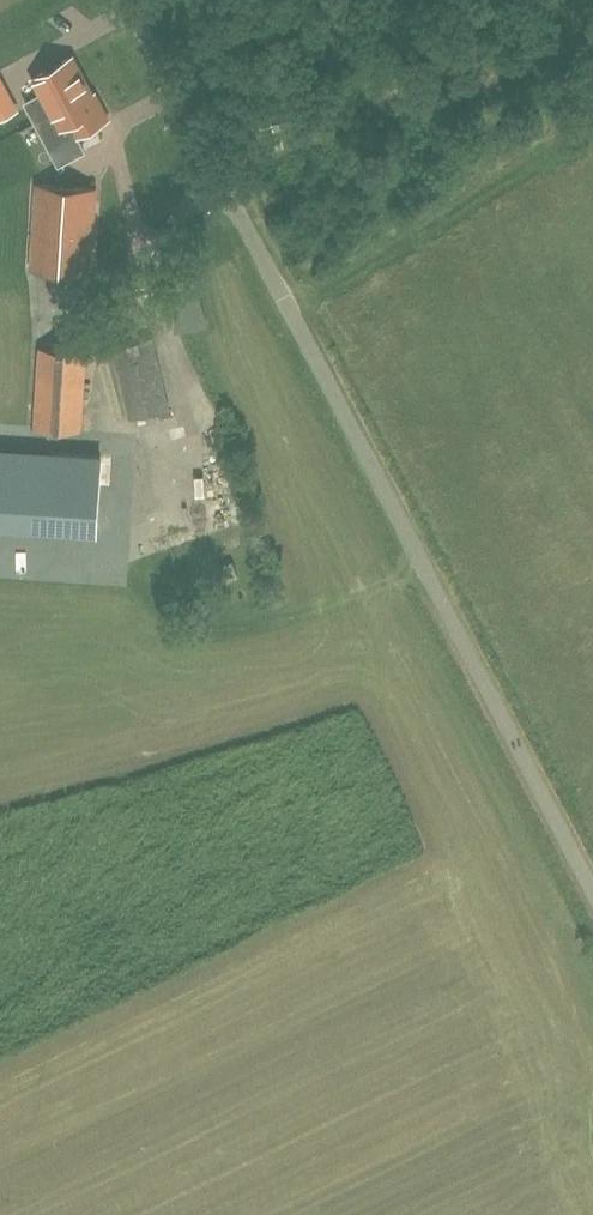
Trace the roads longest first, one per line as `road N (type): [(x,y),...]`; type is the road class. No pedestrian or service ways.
road 1 (unclassified): [(592,890),(121,0)]

